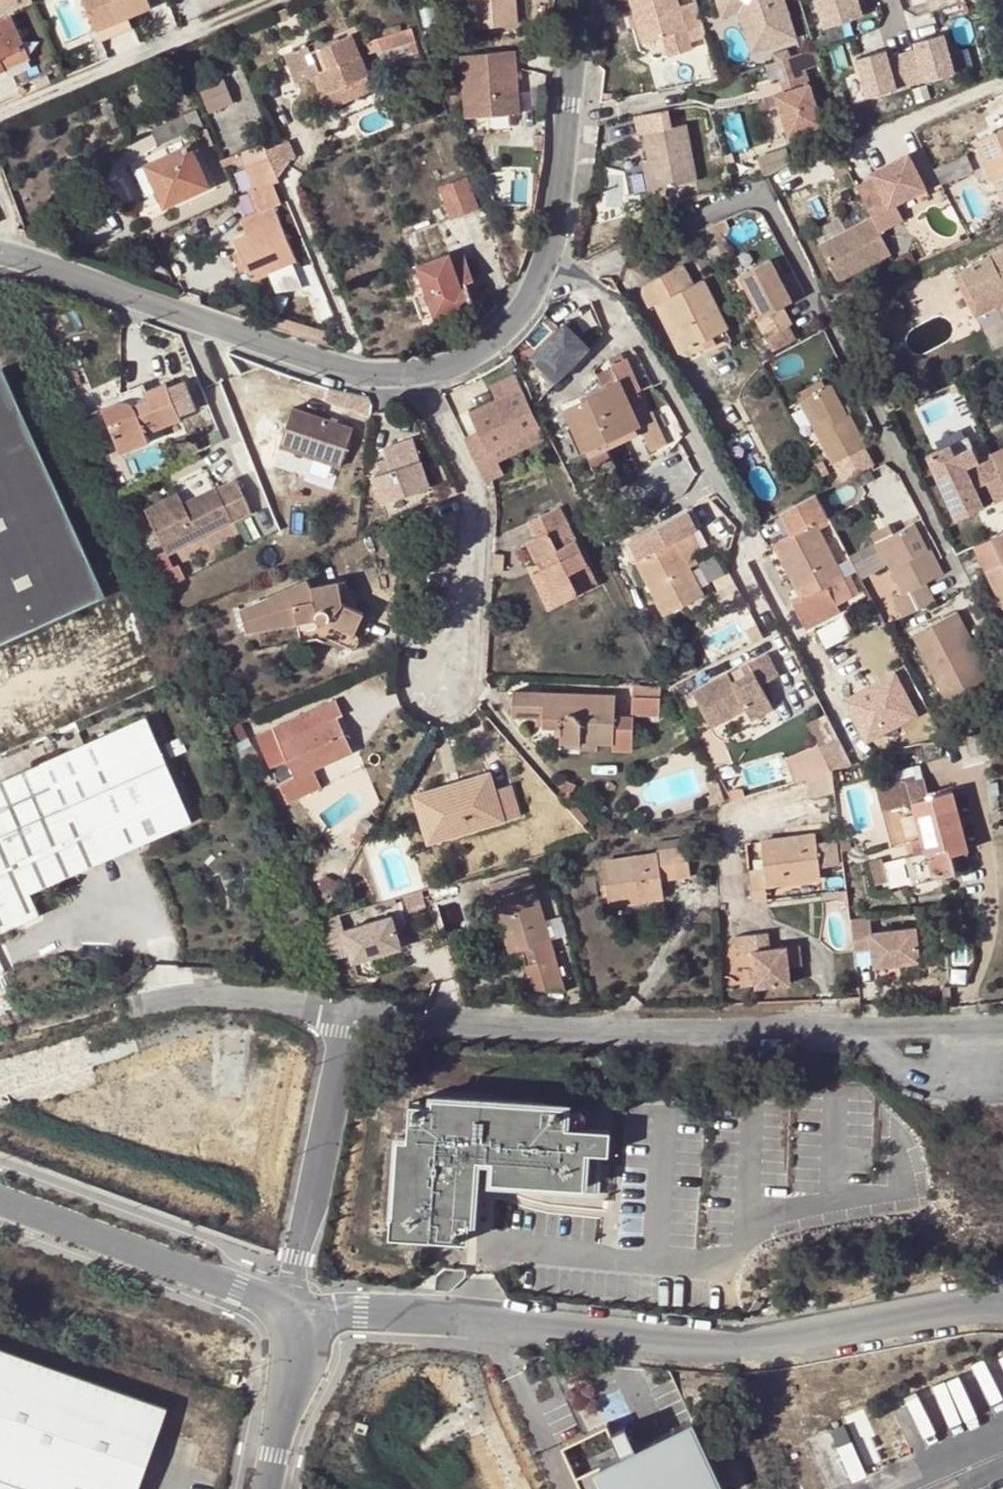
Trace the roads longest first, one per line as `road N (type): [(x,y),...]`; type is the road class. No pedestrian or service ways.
road 1 (unclassified): [(291,1310),(748,1343),(1002,1304)]
road 2 (residential): [(545,259),(593,268),(746,199),(771,207),(964,588)]
road 3 (unclassified): [(347,1014),(587,1027),(1002,1027)]
road 4 (unclassified): [(6,253),(364,373),(425,371)]
road 5 (residential): [(447,701),(484,532),(425,371)]
road 6 (tertiary): [(0,1203),(291,1310)]
road 7 (unclassified): [(291,1310),(347,1014)]
road 8 (residential): [(0,115),(271,0)]
road 9 (unclassified): [(545,259),(581,0)]
road 10 (unclassified): [(347,1014),(214,994),(124,1009)]
road 11 (tertiary): [(267,1488),(302,1353),(291,1310)]
road 12 (unclassified): [(425,371),(470,358),(497,338),(534,293),(545,259)]

